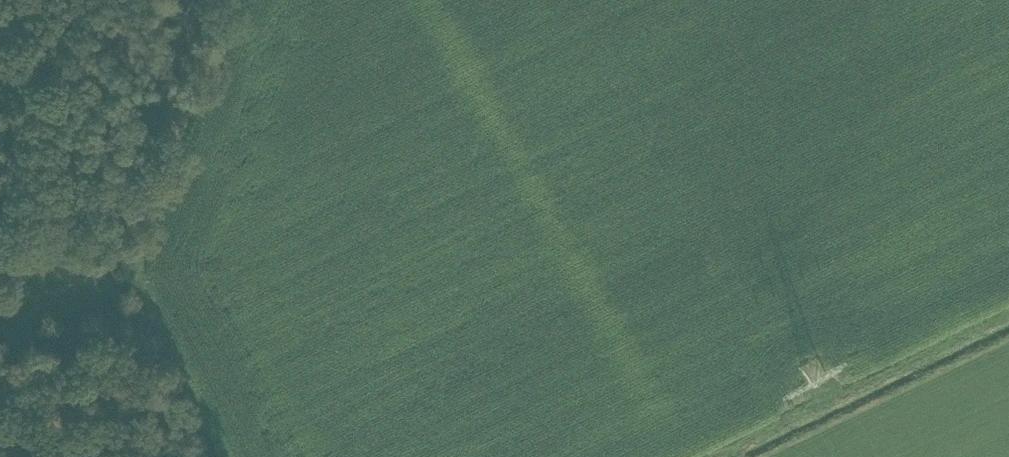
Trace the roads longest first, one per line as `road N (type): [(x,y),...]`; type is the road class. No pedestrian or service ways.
road 1 (track): [(0,140),(26,252),(20,324),(38,388),(75,456)]

